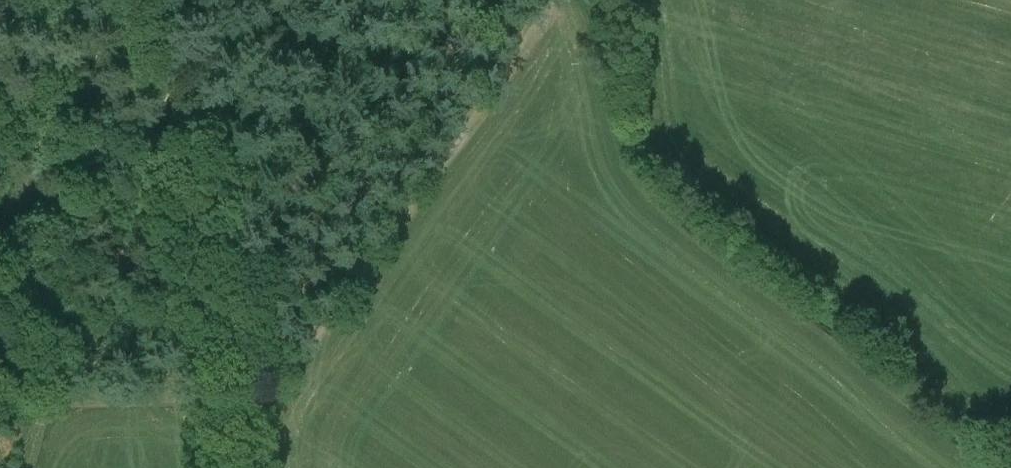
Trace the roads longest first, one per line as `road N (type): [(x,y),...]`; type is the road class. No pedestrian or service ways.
road 1 (track): [(245,467),(227,268),(135,0)]
road 2 (track): [(243,397),(53,396),(42,405),(23,467)]

